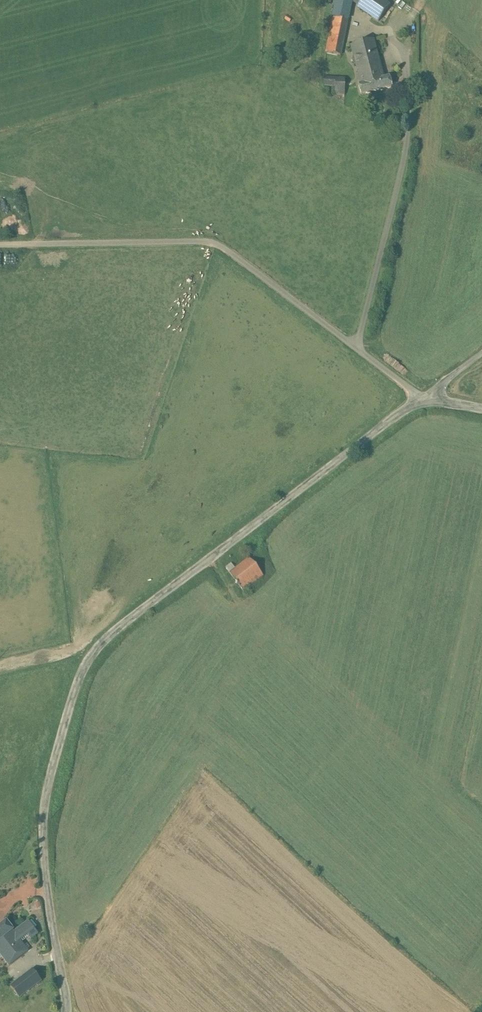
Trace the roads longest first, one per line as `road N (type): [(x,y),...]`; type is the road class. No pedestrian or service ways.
road 1 (unclassified): [(421,399),(89,654),(44,802),(46,879),(67,1011)]

